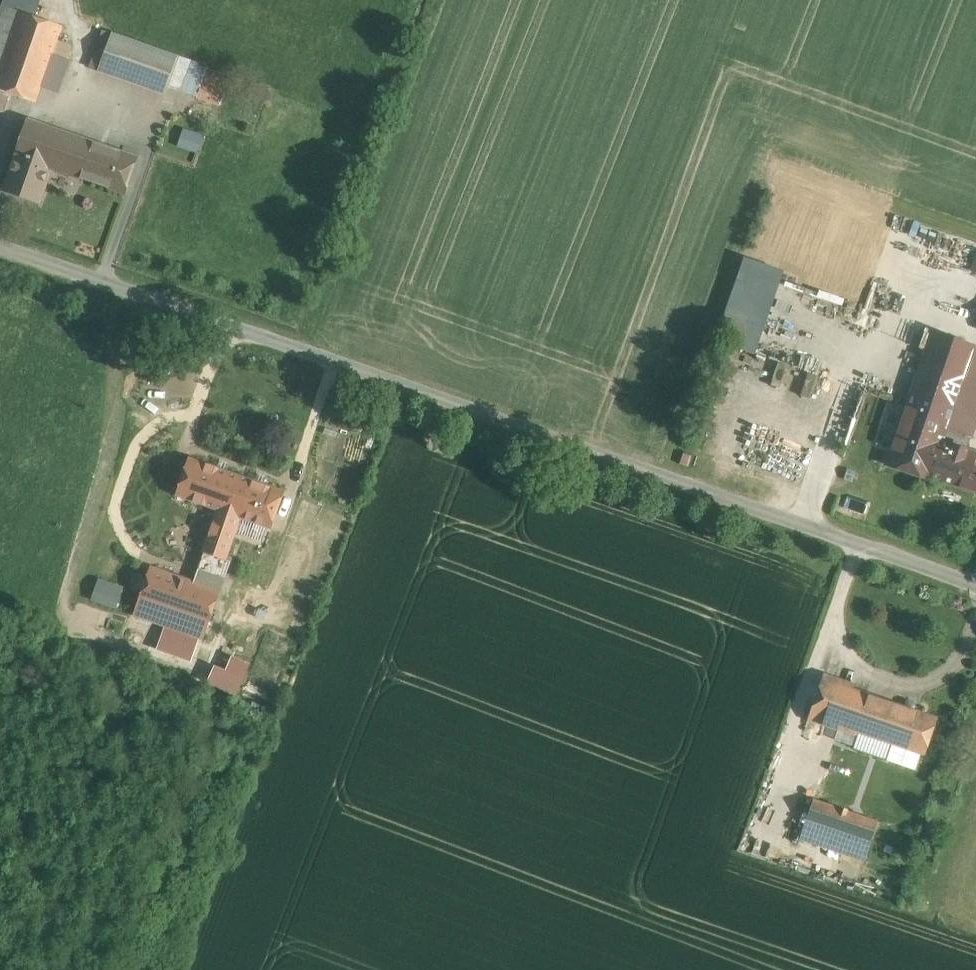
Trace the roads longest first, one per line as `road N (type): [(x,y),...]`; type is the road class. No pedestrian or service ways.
road 1 (unclassified): [(0,240),(975,578)]

